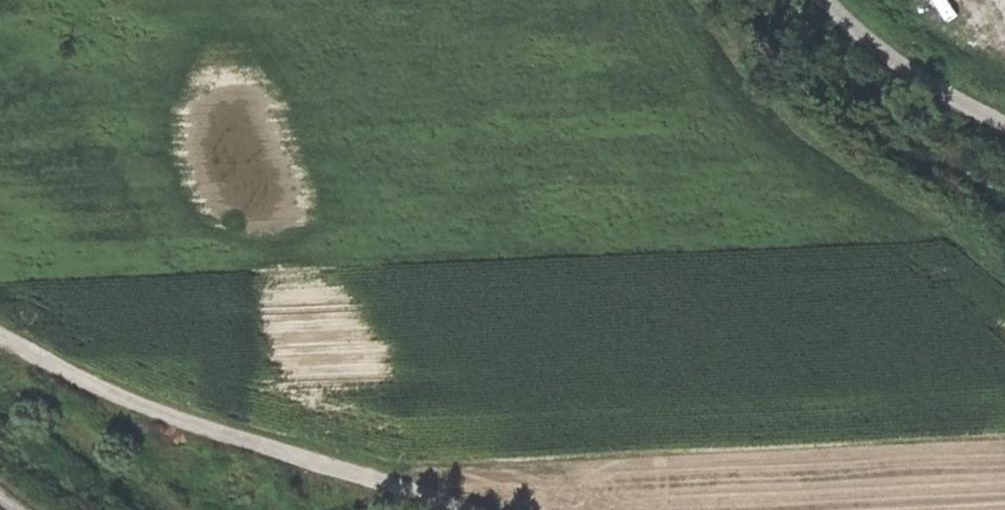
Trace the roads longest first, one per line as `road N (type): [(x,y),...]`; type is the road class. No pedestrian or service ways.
road 1 (track): [(0,334),(73,378),(474,509)]

